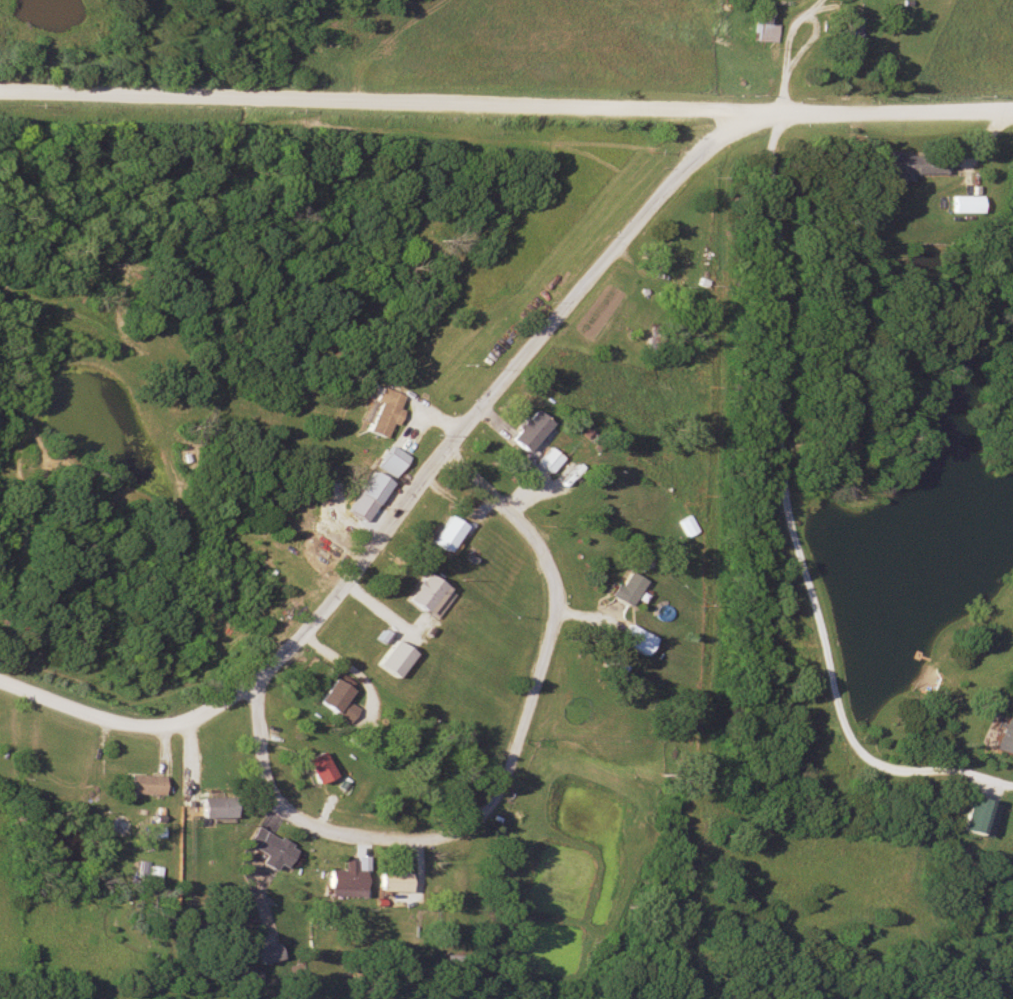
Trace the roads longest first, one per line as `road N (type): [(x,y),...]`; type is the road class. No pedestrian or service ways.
road 1 (residential): [(0,682),(147,728),(178,724),(257,683),(659,194),(702,148),(787,112)]
road 2 (residential): [(1012,787),(881,767),(845,739),(830,707),(781,482),(774,372),(780,246),(768,152),(787,112)]
road 3 (residential): [(0,87),(787,112)]
road 4 (residential): [(256,715),(261,776),(272,801),(296,818),(347,833),(436,839),(468,827),(494,799),(545,656),(555,605),(550,564),(537,539),(443,450)]
road 5 (residential): [(787,112),(1012,110)]

